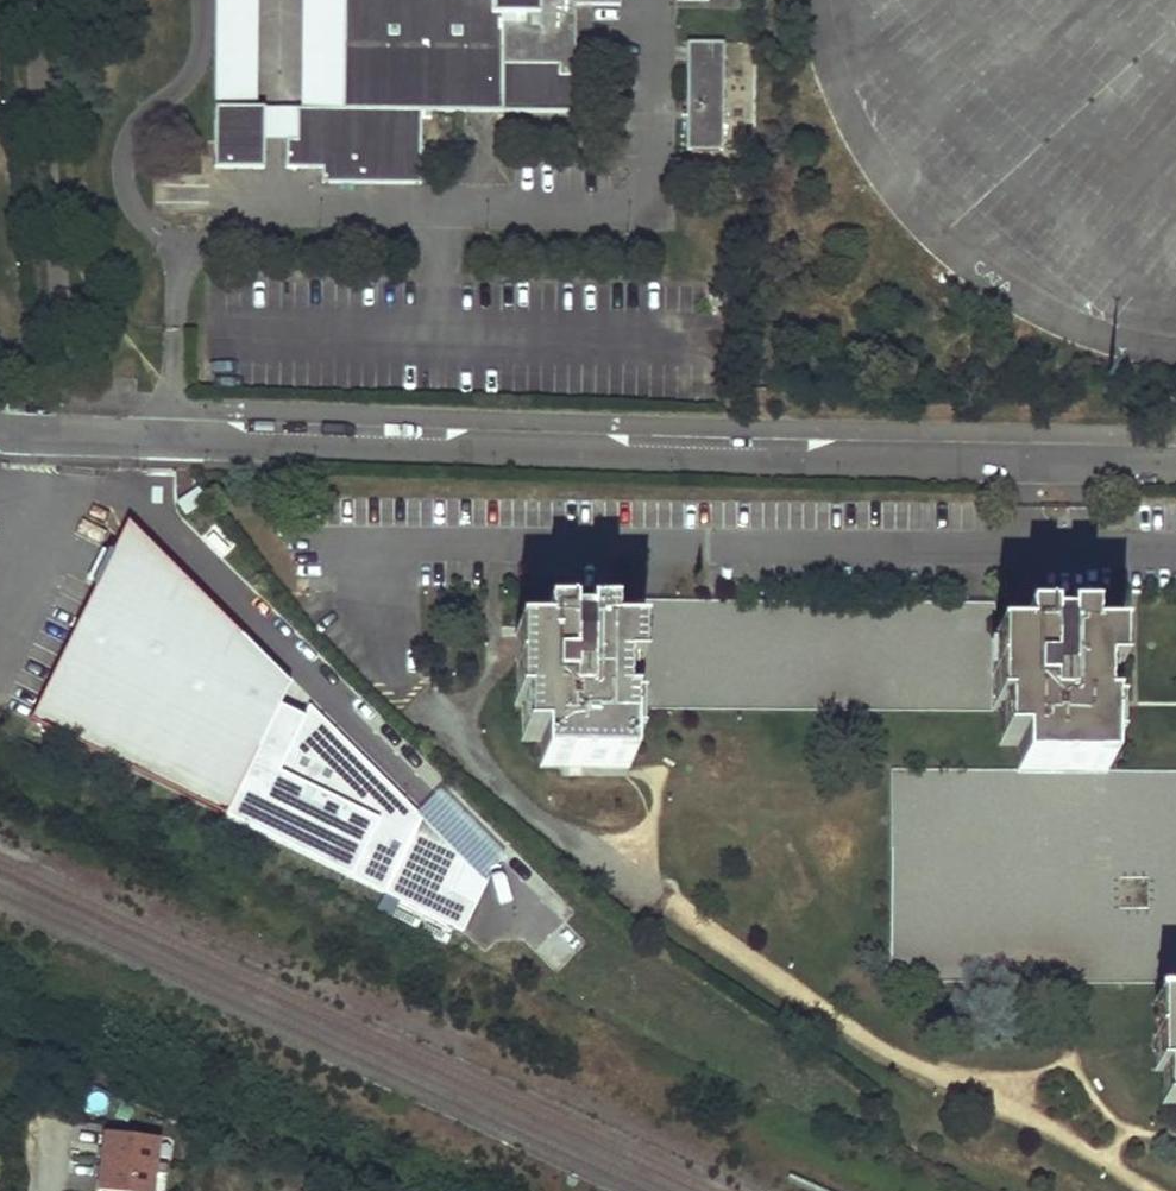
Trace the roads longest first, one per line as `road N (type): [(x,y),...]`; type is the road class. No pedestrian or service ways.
road 1 (residential): [(0,426),(1175,464)]

